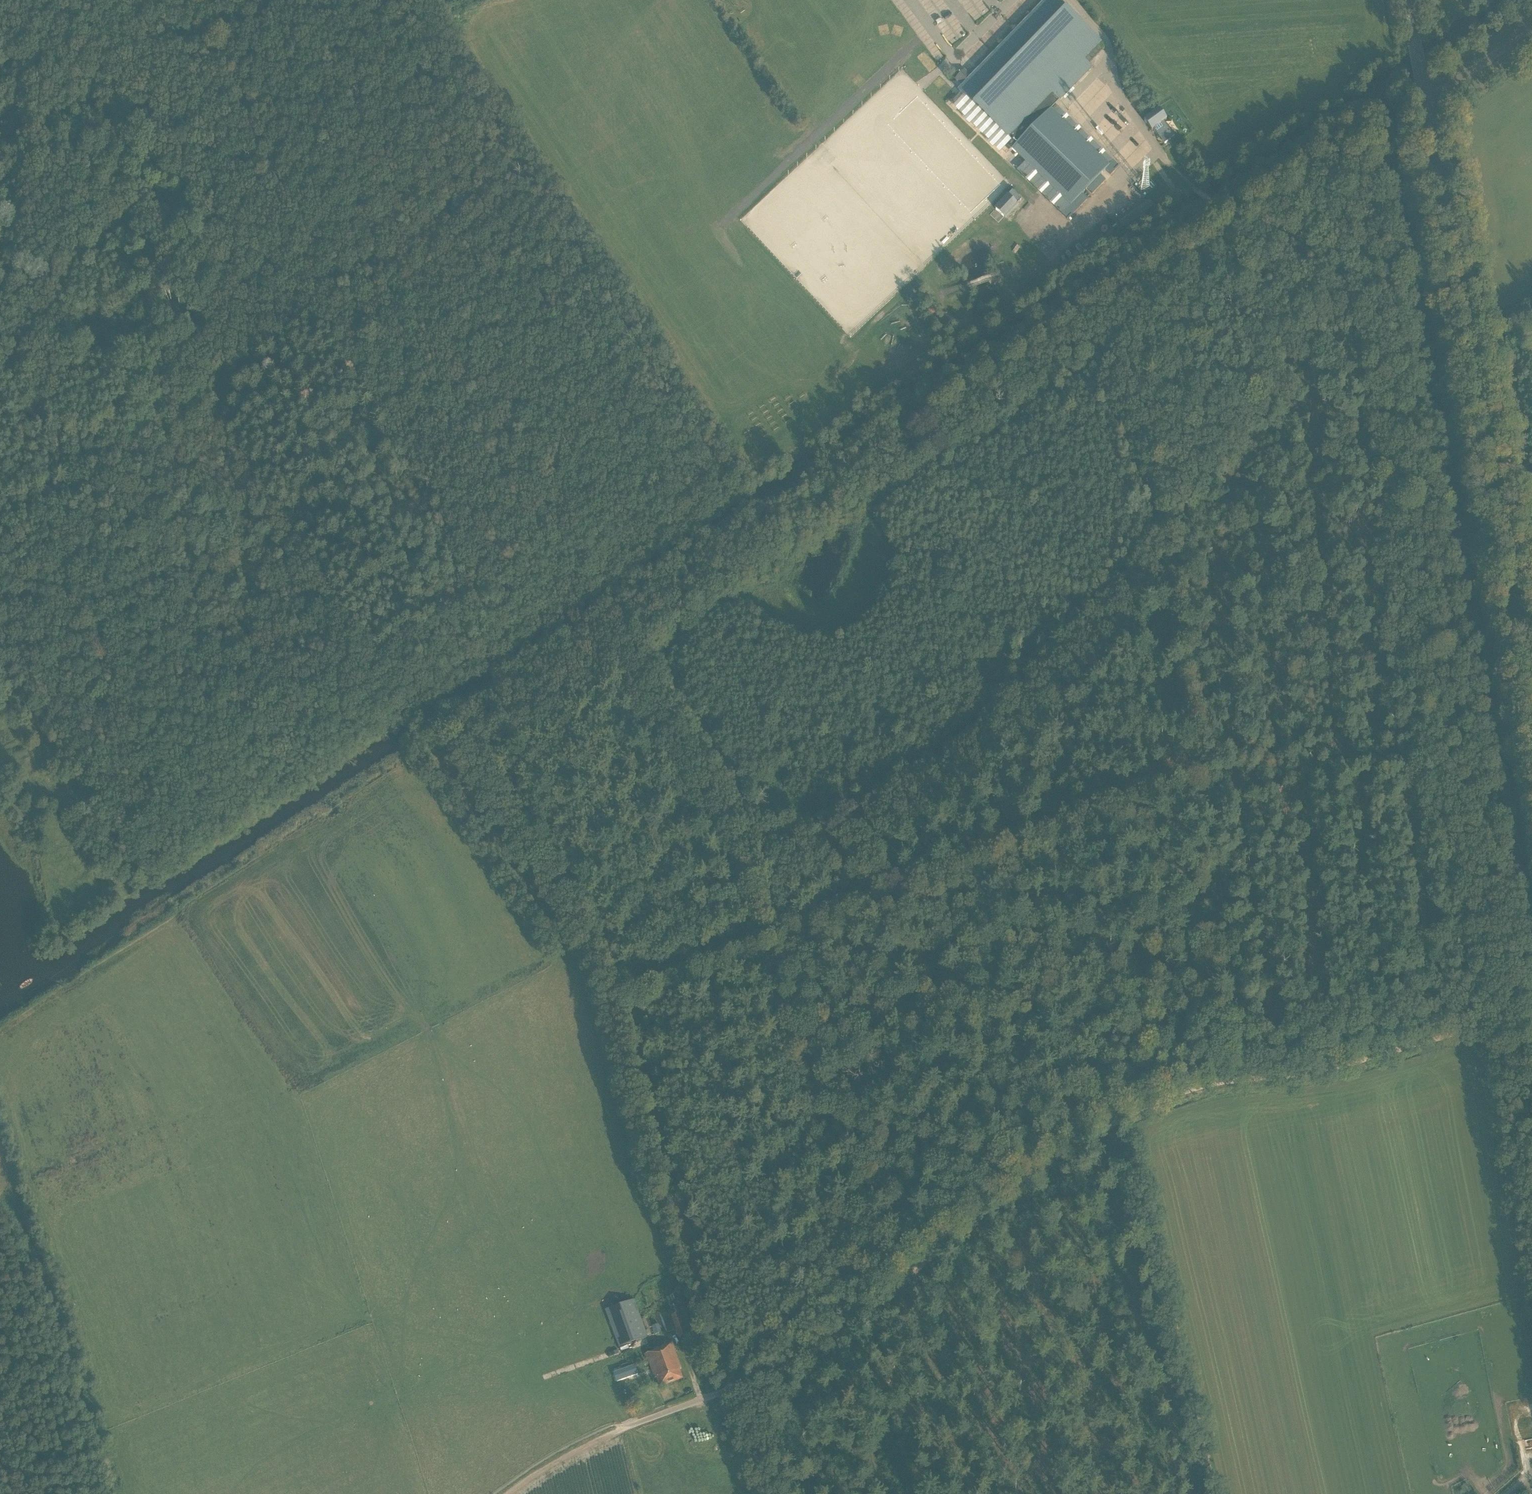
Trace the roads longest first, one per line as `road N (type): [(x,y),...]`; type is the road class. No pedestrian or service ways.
road 1 (track): [(1224,212),(1324,146),(1348,148),(1508,1006)]
road 2 (track): [(1508,1022),(1302,1075),(1207,1085),(1140,1110),(1002,1201),(849,1329),(734,1388)]
road 3 (track): [(612,1013),(1204,790)]
road 4 (tertiary): [(1531,680),(1425,96)]
road 5 (track): [(708,1397),(612,1013)]
road 6 (track): [(761,466),(891,306),(954,246),(974,235),(1024,231)]
road 7 (track): [(612,1013),(590,950),(446,737)]
road 8 (track): [(1204,790),(1236,1017)]
road 9 (track): [(1041,252),(1014,270),(940,295),(930,269),(967,266),(1003,240)]
road 10 (track): [(766,459),(750,455),(727,417),(857,349)]
road 11 (track): [(912,359),(1030,290),(1041,252)]
road 12 (track): [(993,232),(1034,281),(975,306),(962,325)]
road 13 (unclassified): [(734,1388),(617,1431)]
road 14 (track): [(617,1431),(509,1493)]
road 15 (unclassified): [(1425,96),(1531,31)]

